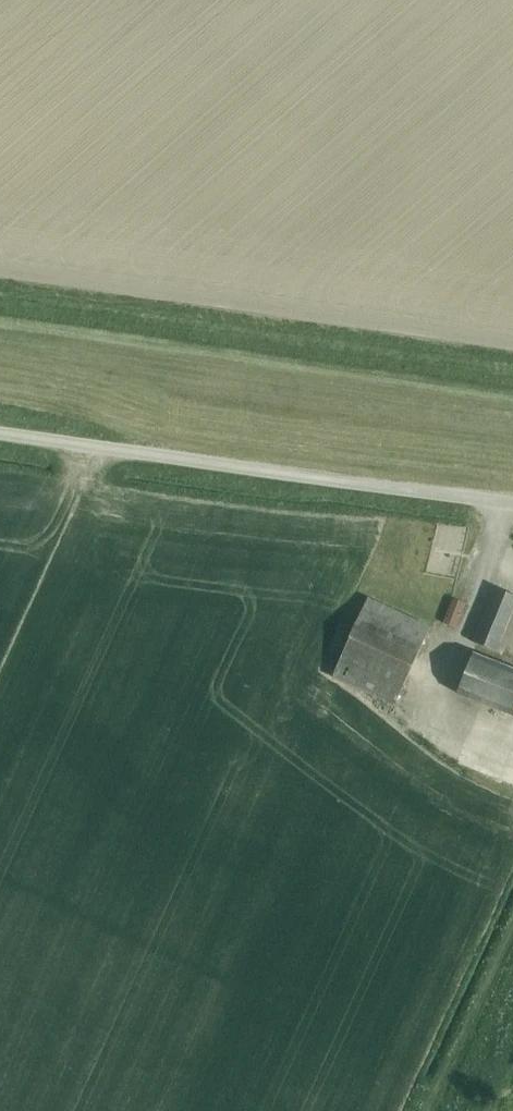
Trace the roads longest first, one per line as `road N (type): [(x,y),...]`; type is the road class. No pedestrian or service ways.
road 1 (unclassified): [(512,504),(0,434)]
road 2 (track): [(512,954),(440,1110)]

